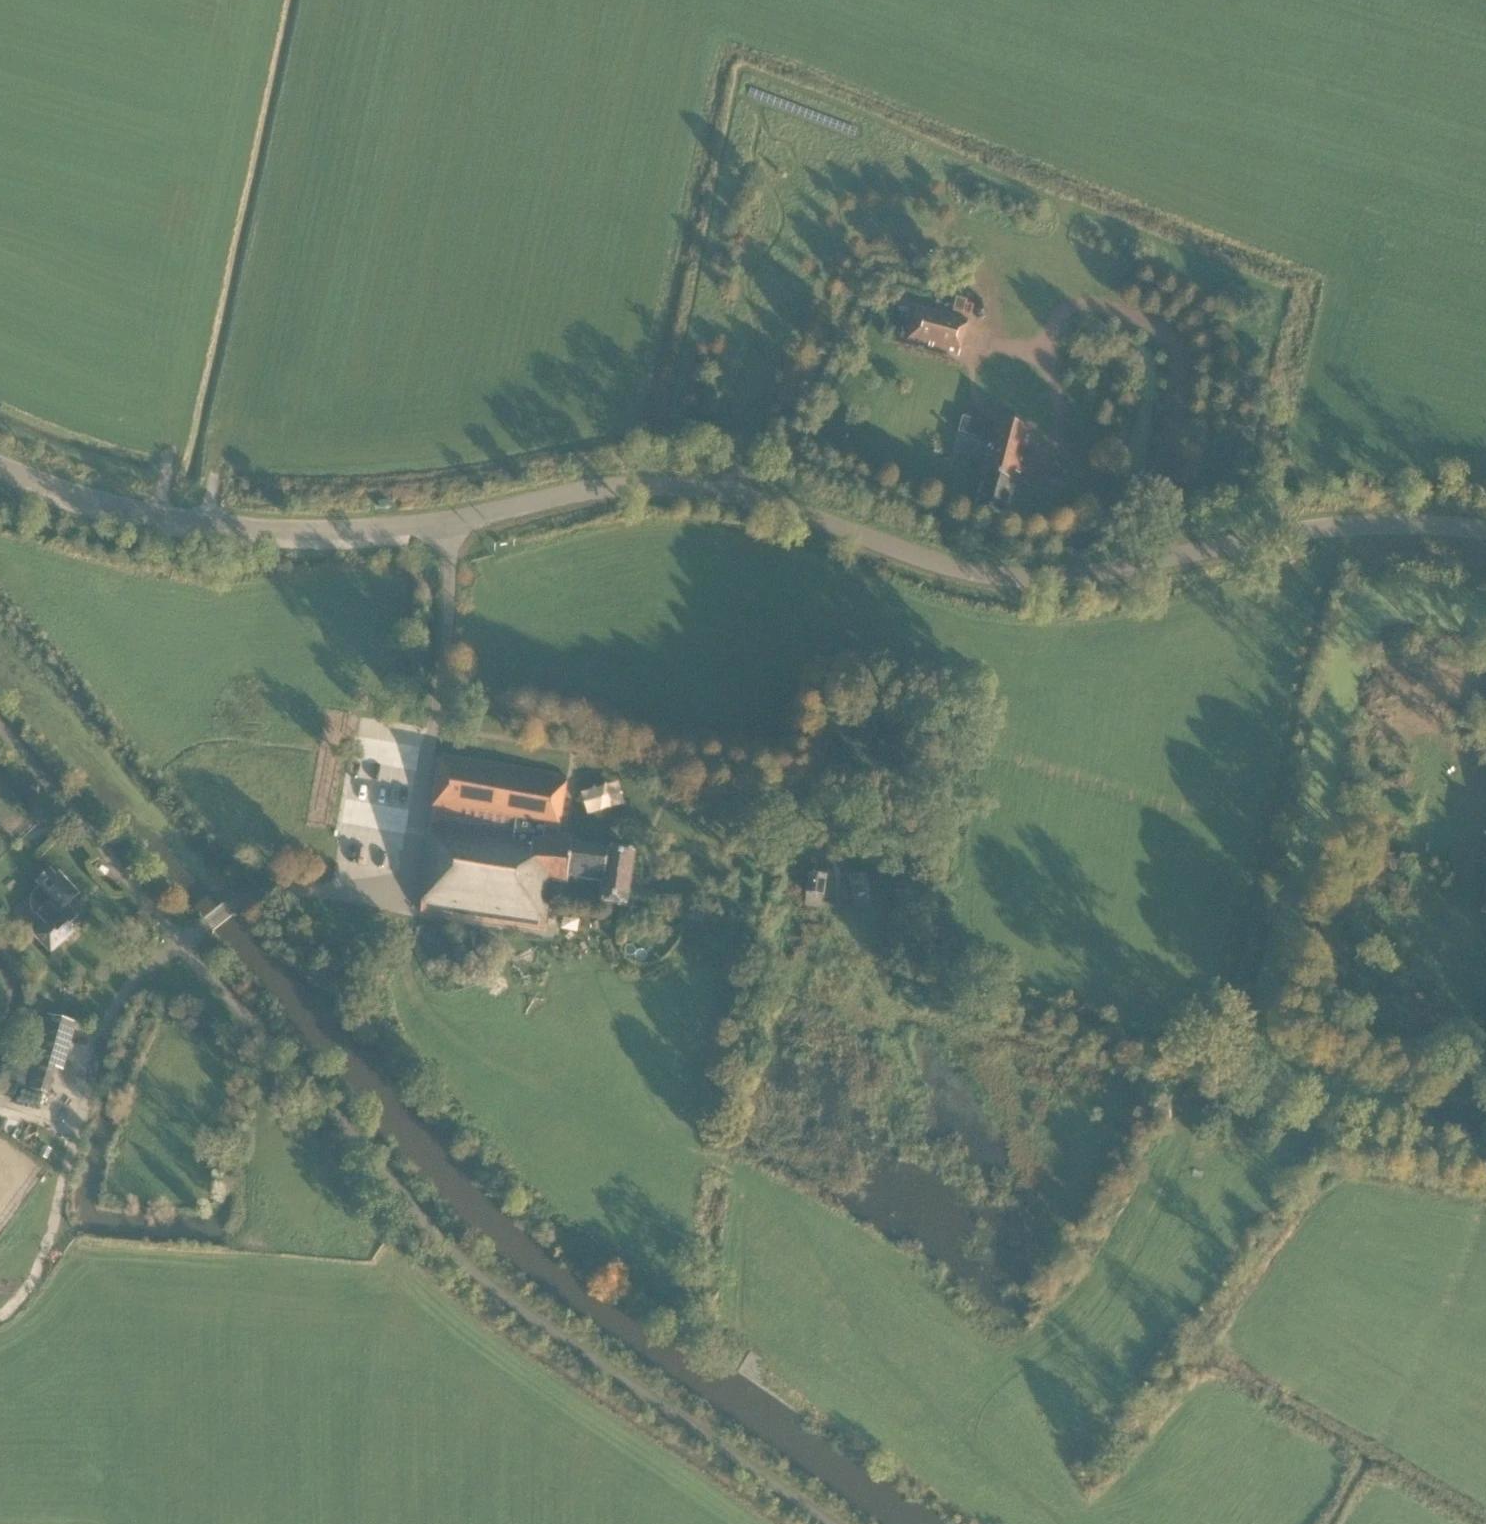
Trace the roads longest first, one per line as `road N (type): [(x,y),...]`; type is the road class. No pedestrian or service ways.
road 1 (unclassified): [(1485,531),(1344,526),(1105,573),(1029,579),(955,568),(768,503),(694,491),(601,490),(385,529),(252,529),(104,503),(0,464)]
road 2 (track): [(952,1429),(859,1328),(788,1219),(752,1184),(461,1053),(425,1024),(394,965),(406,897)]
road 3 (track): [(1058,1523),(952,1429),(1027,1357),(1089,1320),(1133,1255),(1224,1061)]
road 4 (unclassified): [(0,729),(181,945)]
road 5 (track): [(0,1317),(35,1281),(76,1136)]

